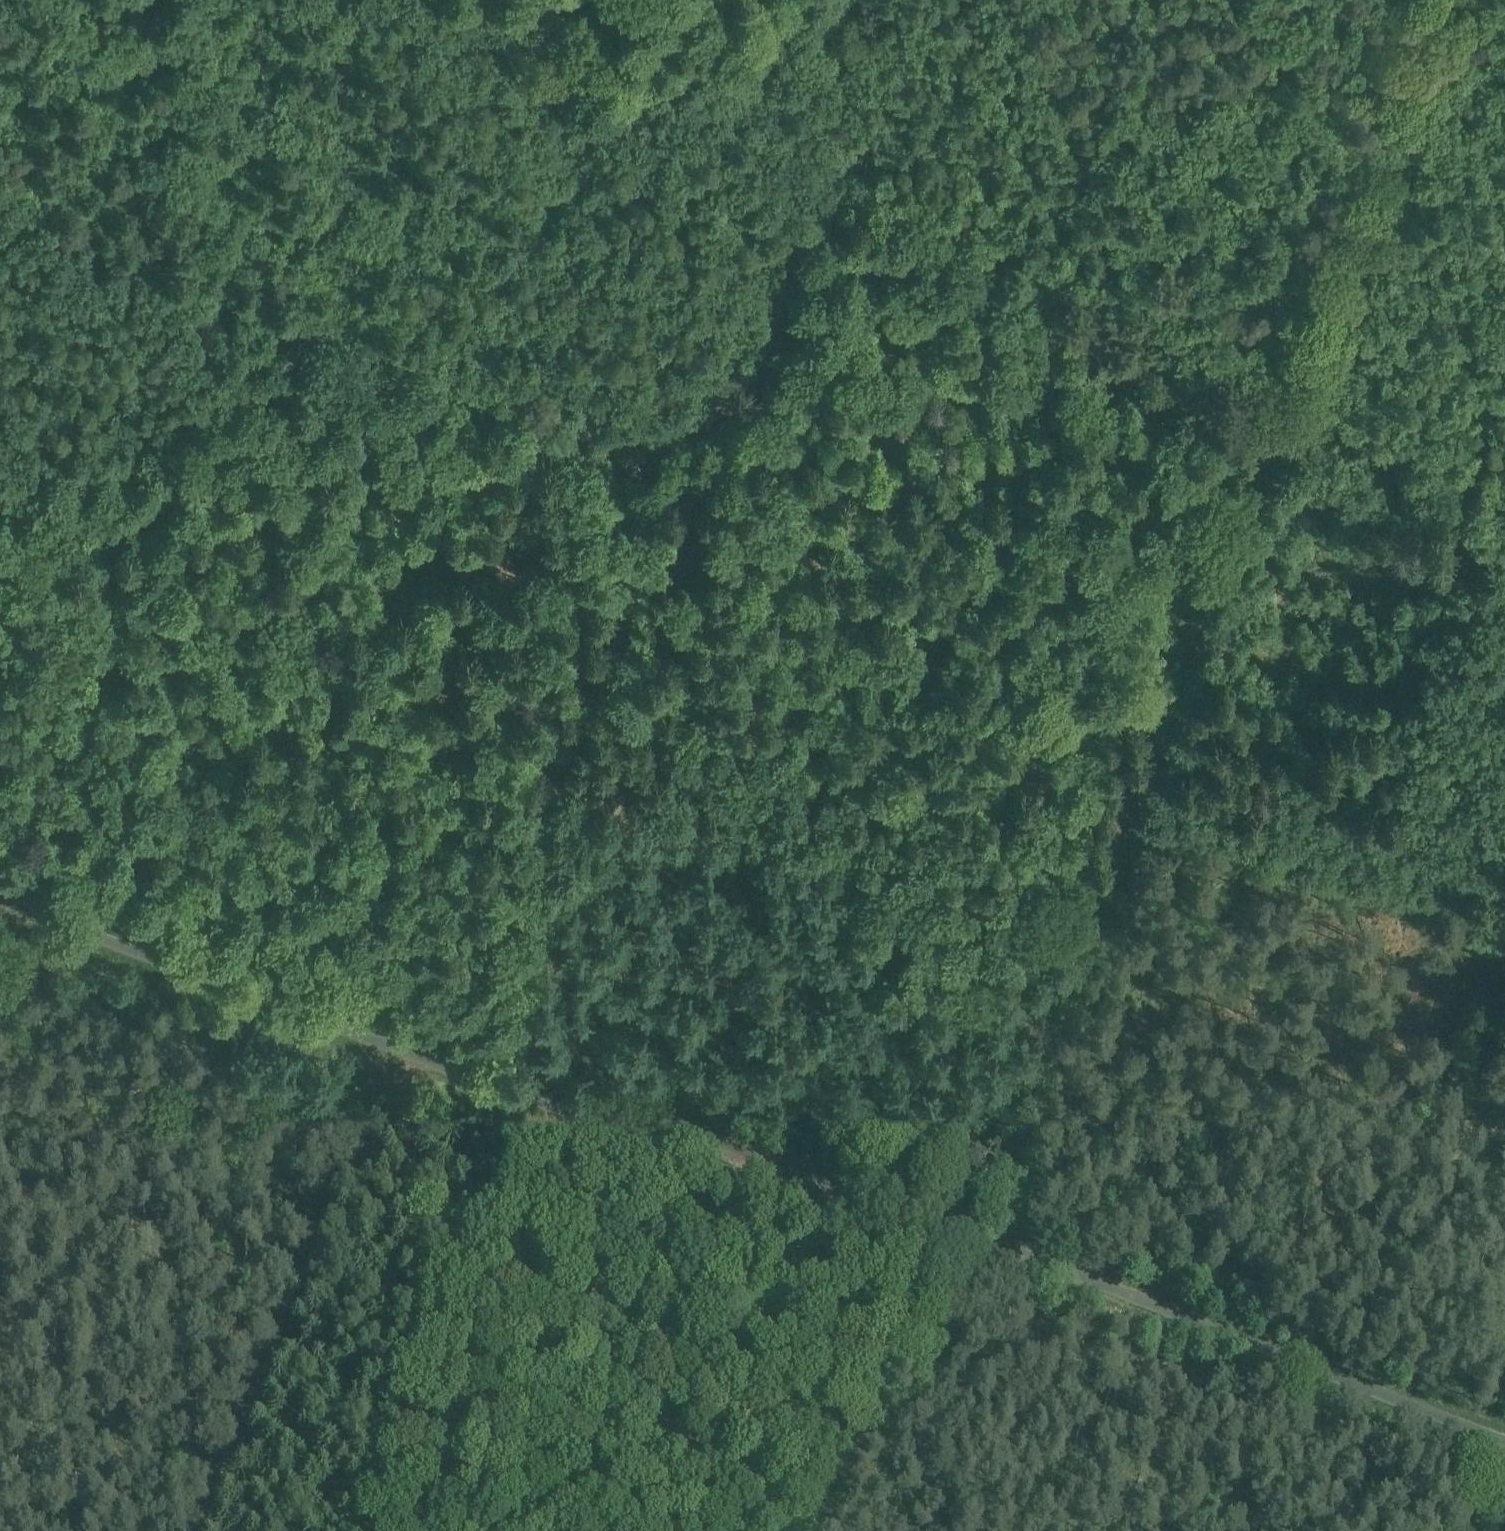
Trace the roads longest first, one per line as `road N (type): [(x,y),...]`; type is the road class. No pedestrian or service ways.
road 1 (track): [(945,1230),(1427,0)]
road 2 (track): [(945,1230),(0,884)]
road 3 (track): [(1504,1440),(945,1230)]
road 4 (track): [(833,1530),(945,1230)]

